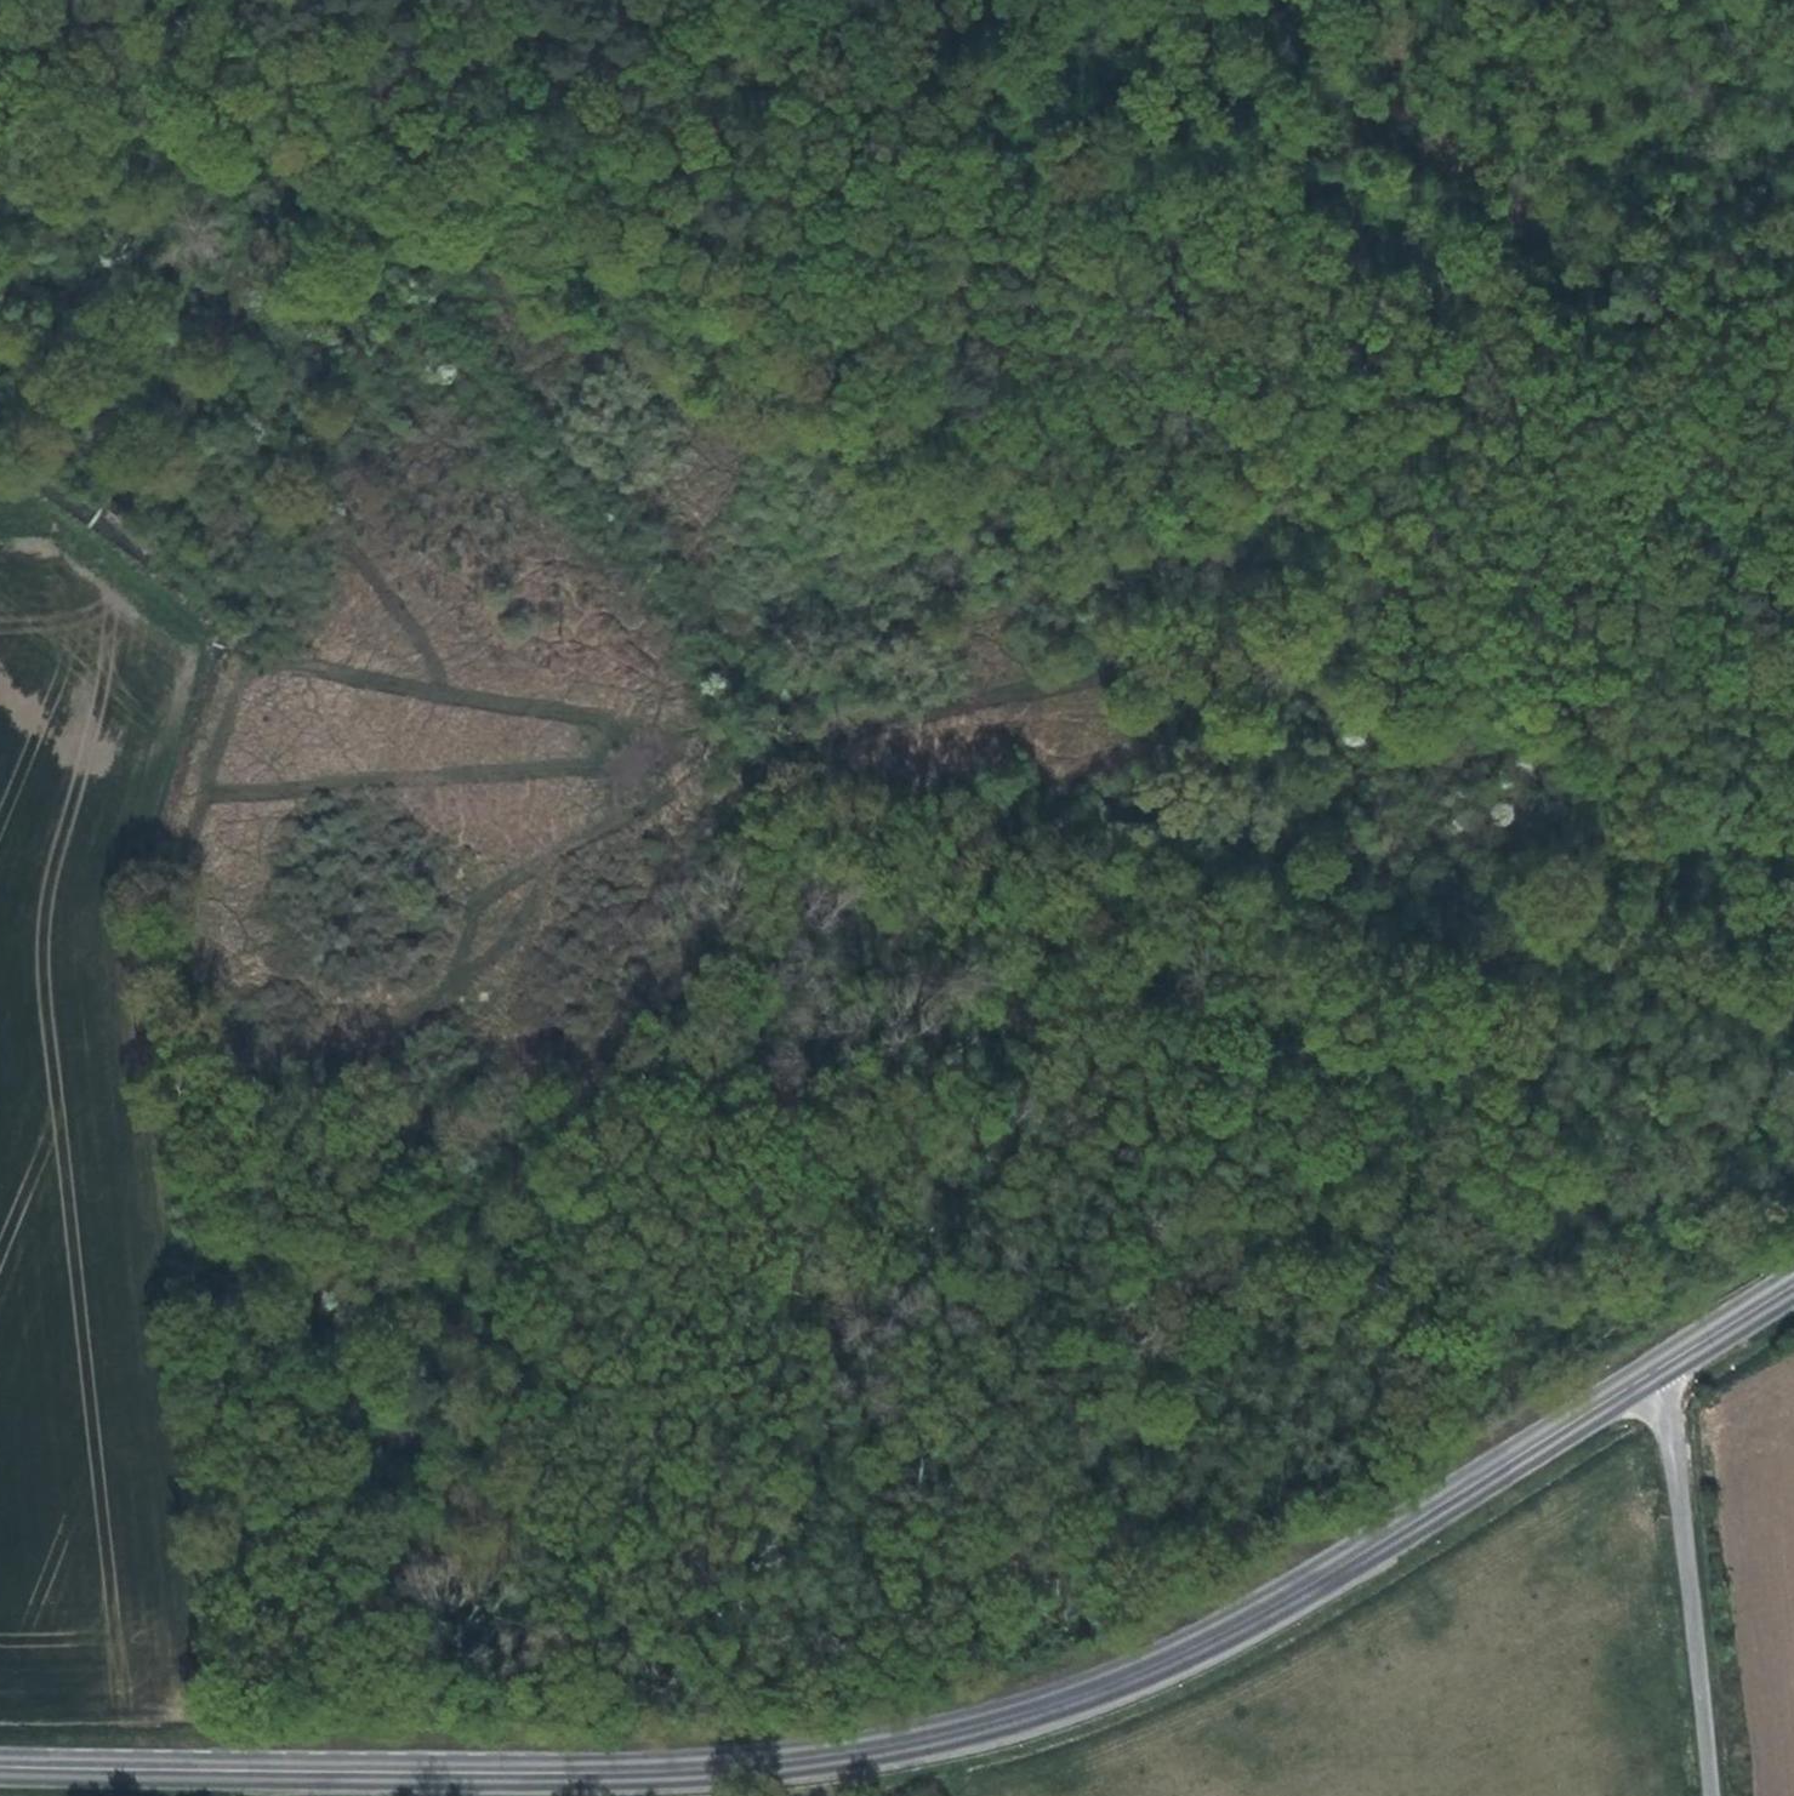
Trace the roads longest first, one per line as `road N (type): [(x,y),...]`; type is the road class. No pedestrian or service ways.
road 1 (primary): [(0,1761),(636,1771),(882,1750),(1106,1689),(1287,1602),(1668,1366)]
road 2 (unclassified): [(1725,1795),(1711,1622),(1668,1366)]
road 3 (primary): [(1668,1366),(1793,1289)]

